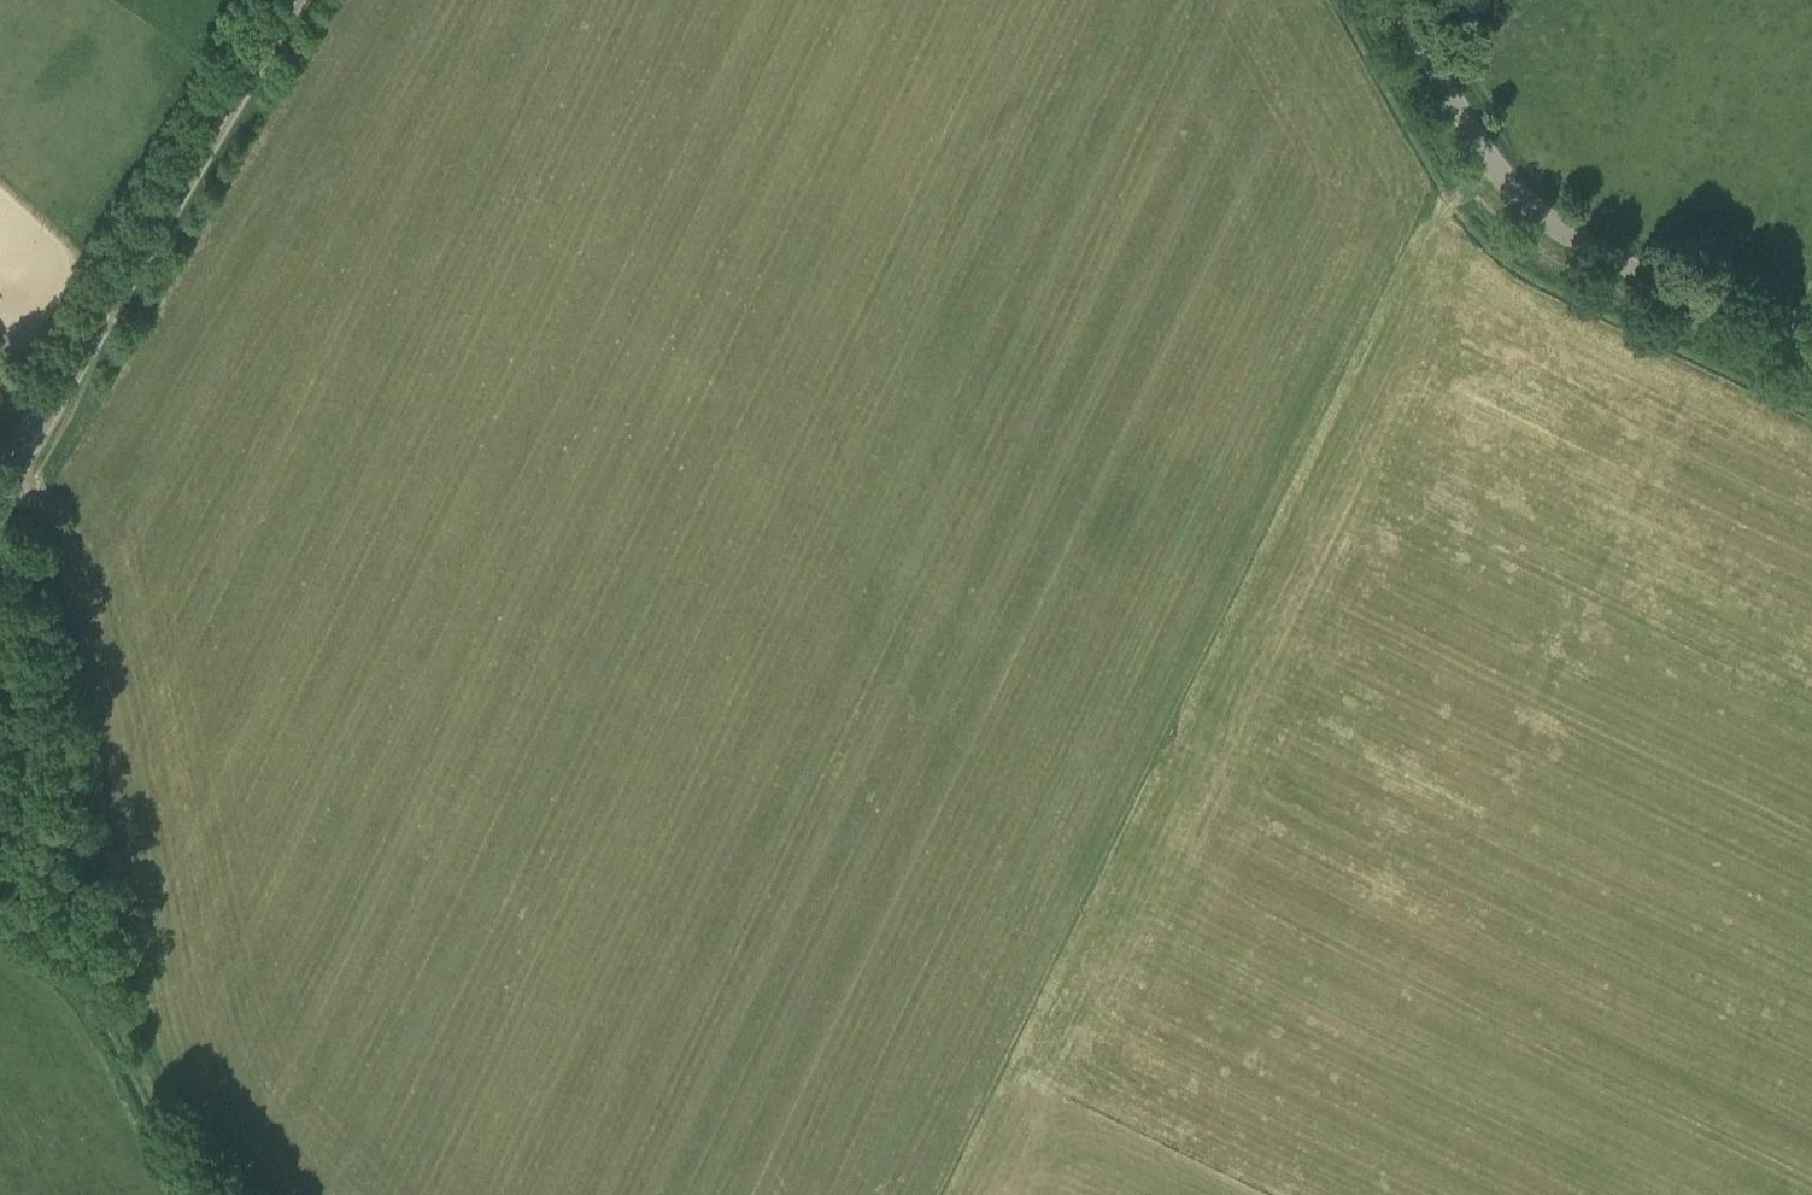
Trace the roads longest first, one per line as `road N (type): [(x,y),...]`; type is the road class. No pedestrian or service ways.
road 1 (tertiary): [(0,485),(277,0)]
road 2 (unclassified): [(1796,330),(1525,200),(1475,147),(1383,0)]

